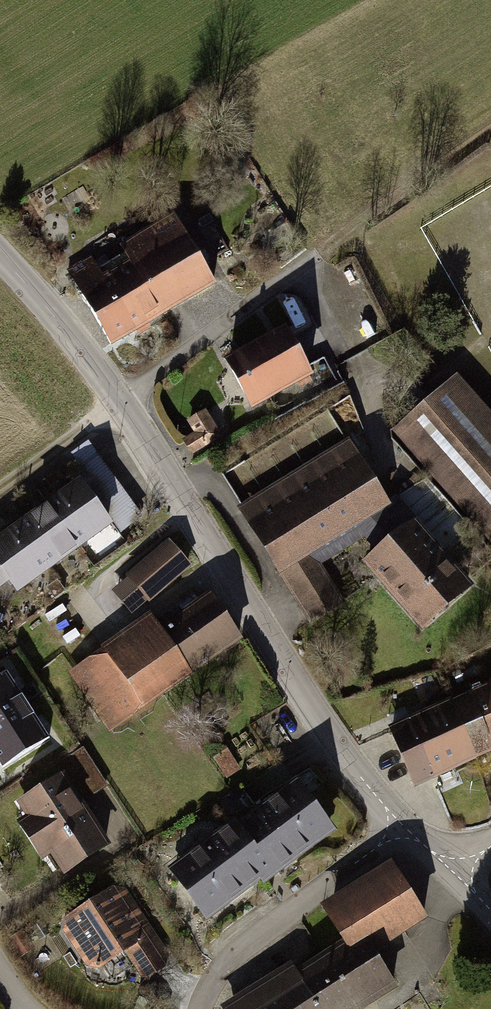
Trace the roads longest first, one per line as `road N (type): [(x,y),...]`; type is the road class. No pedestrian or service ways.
road 1 (residential): [(404,827),(336,742),(120,400)]
road 2 (residential): [(404,827),(229,959),(201,1008)]
road 3 (residential): [(339,236),(120,400)]
road 4 (residential): [(120,400),(0,256)]
road 5 (track): [(490,132),(339,236)]

